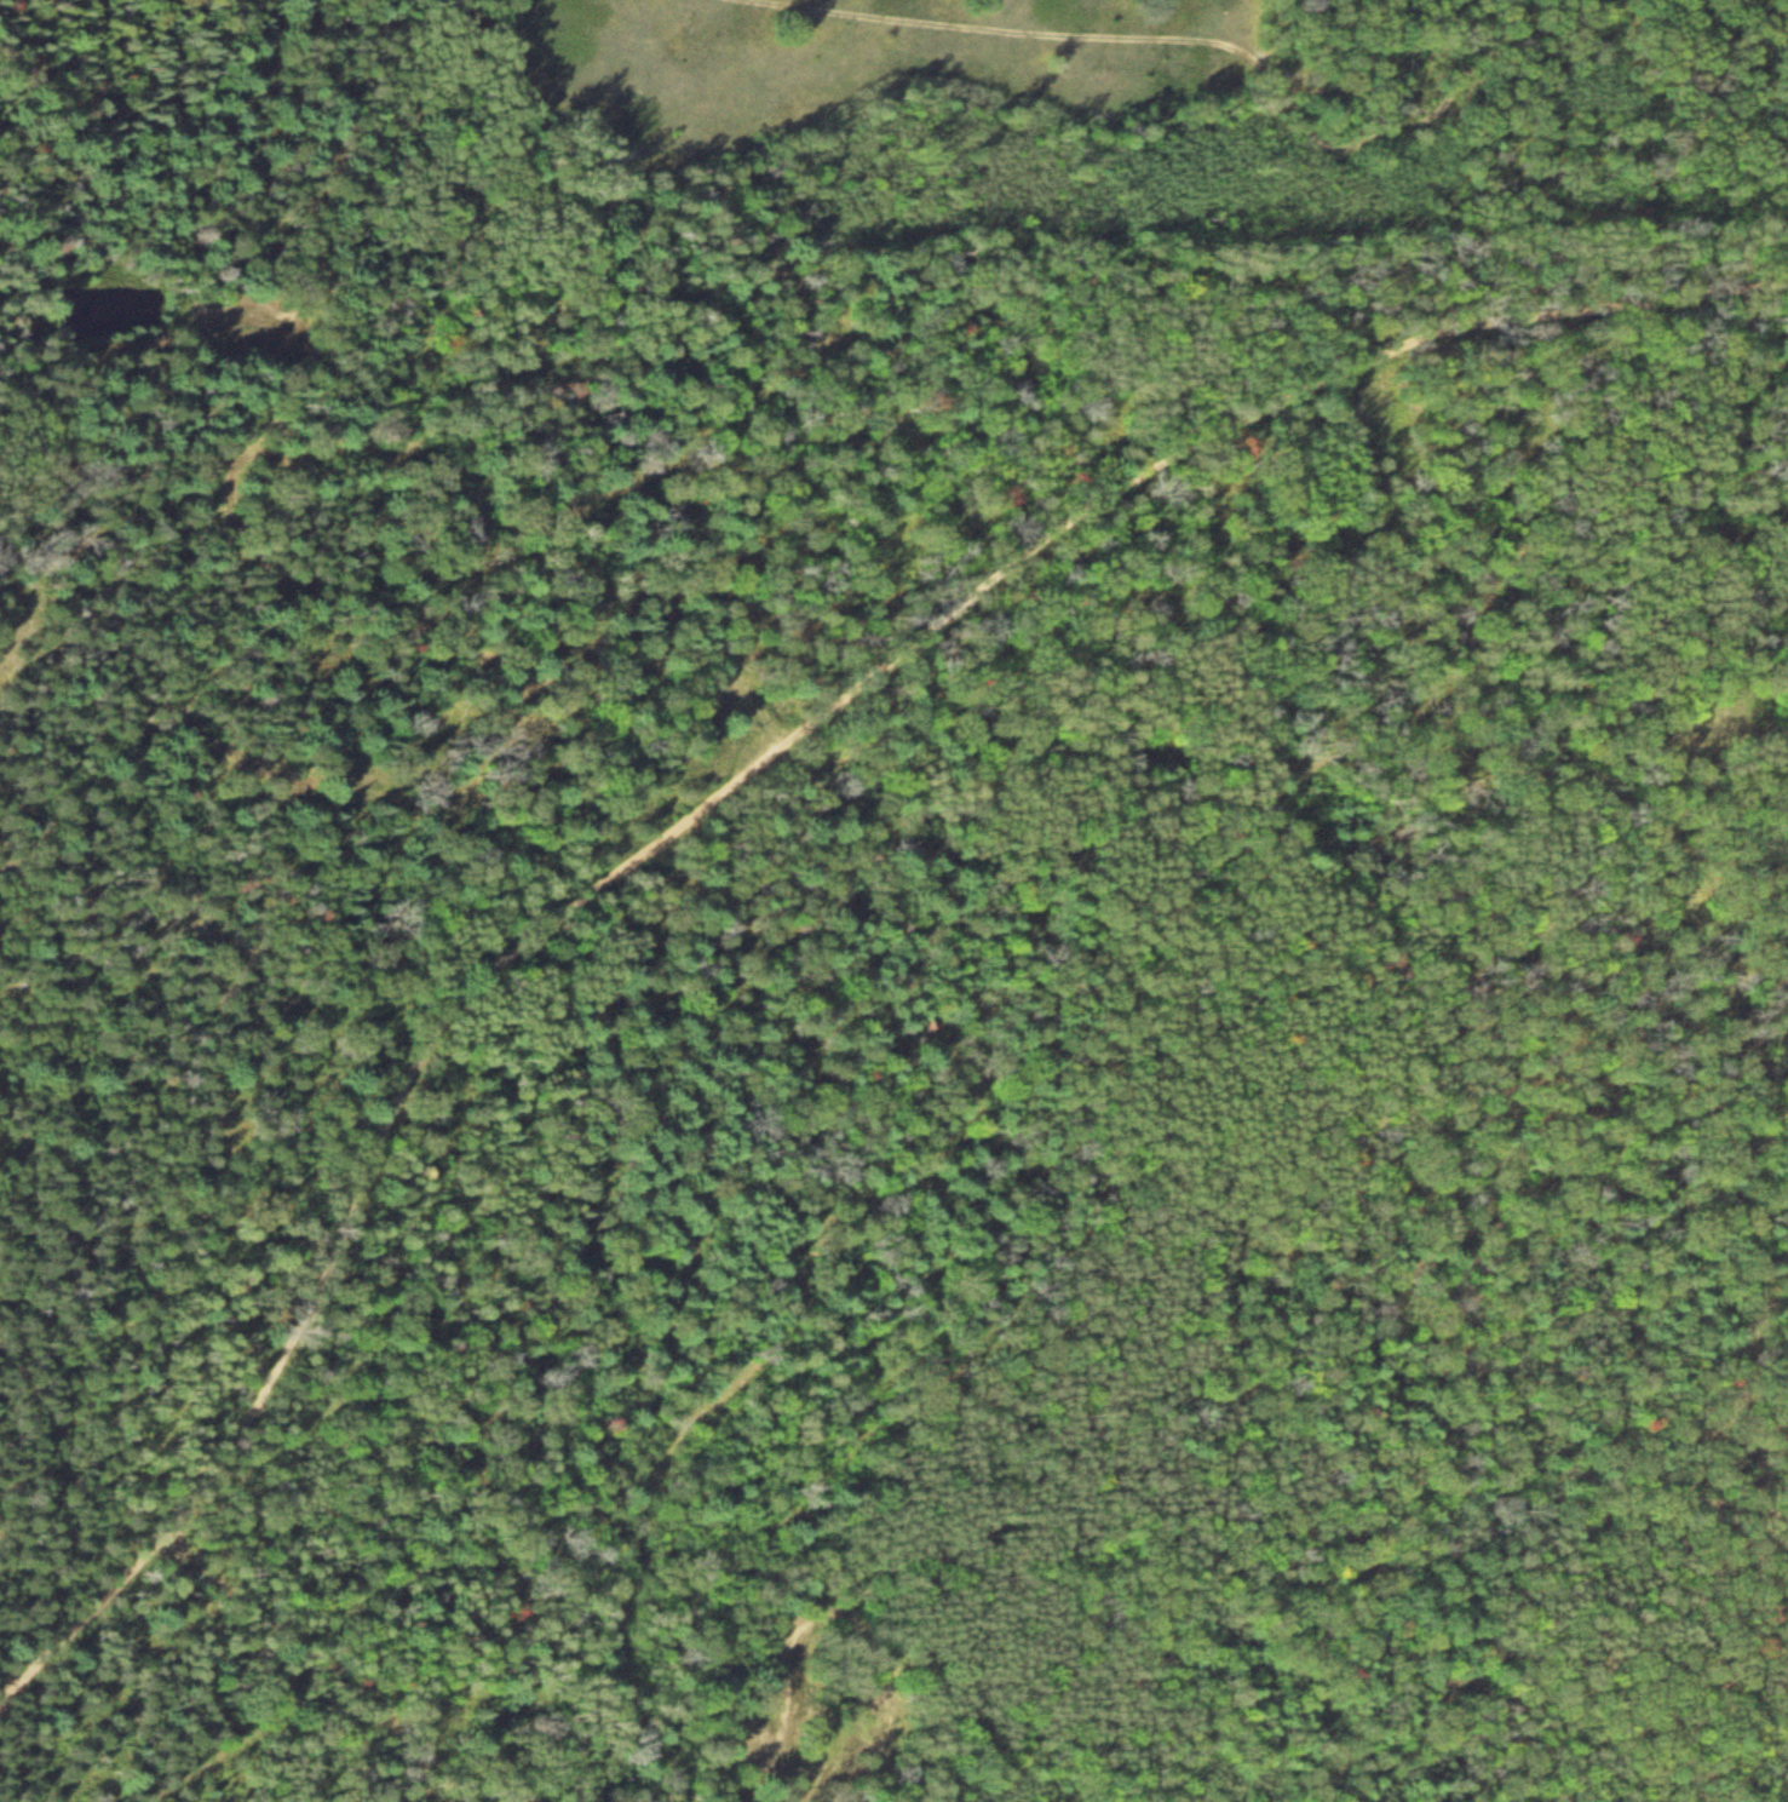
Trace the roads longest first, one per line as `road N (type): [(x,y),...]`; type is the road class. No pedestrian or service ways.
road 1 (residential): [(1787,272),(1459,323),(1326,375),(1105,487),(705,803),(609,867),(458,989),(409,1073),(252,1402),(166,1527),(0,1697)]
road 2 (track): [(341,1686),(190,1761),(149,1801)]

